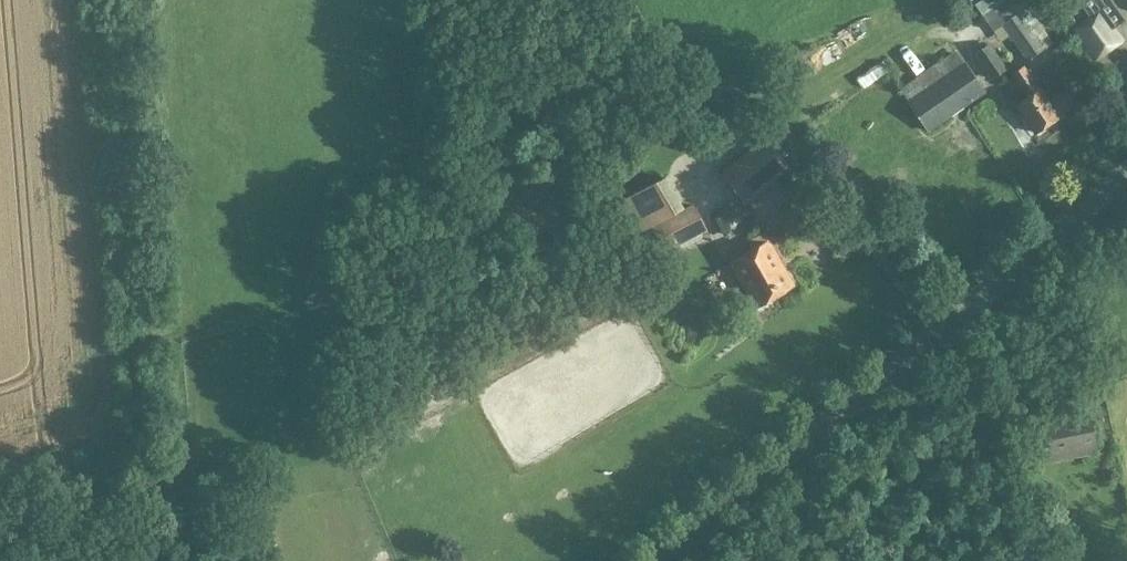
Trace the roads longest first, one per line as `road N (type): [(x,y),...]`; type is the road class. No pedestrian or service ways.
road 1 (track): [(1016,560),(961,345),(925,314),(835,183),(758,105),(660,39),(628,0)]
road 2 (tertiary): [(654,560),(1126,174)]
road 3 (track): [(115,0),(148,517)]

